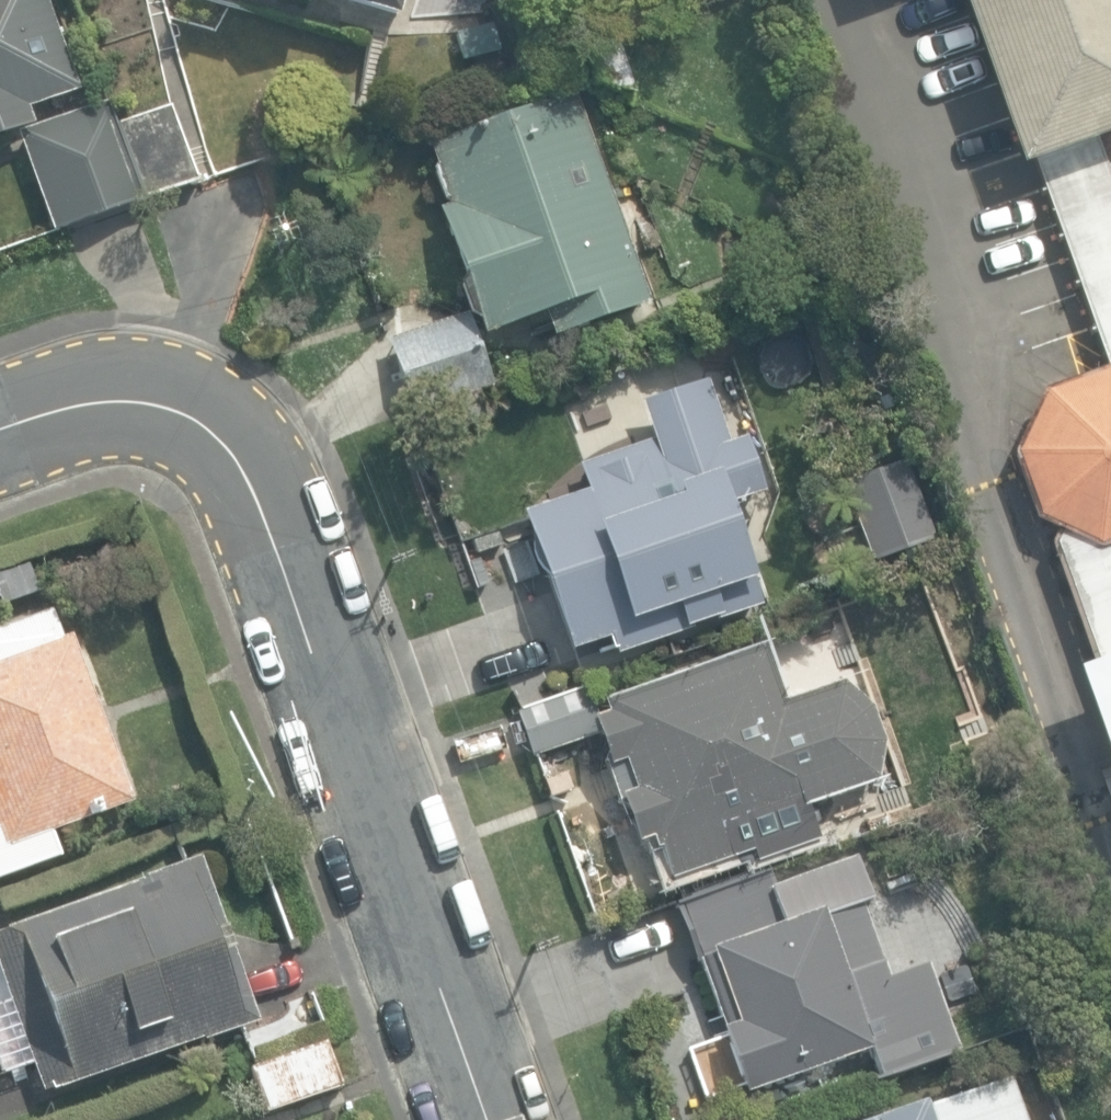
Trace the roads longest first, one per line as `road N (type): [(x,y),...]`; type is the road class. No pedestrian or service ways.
road 1 (residential): [(476,1119),(240,459),(129,423),(0,464)]

